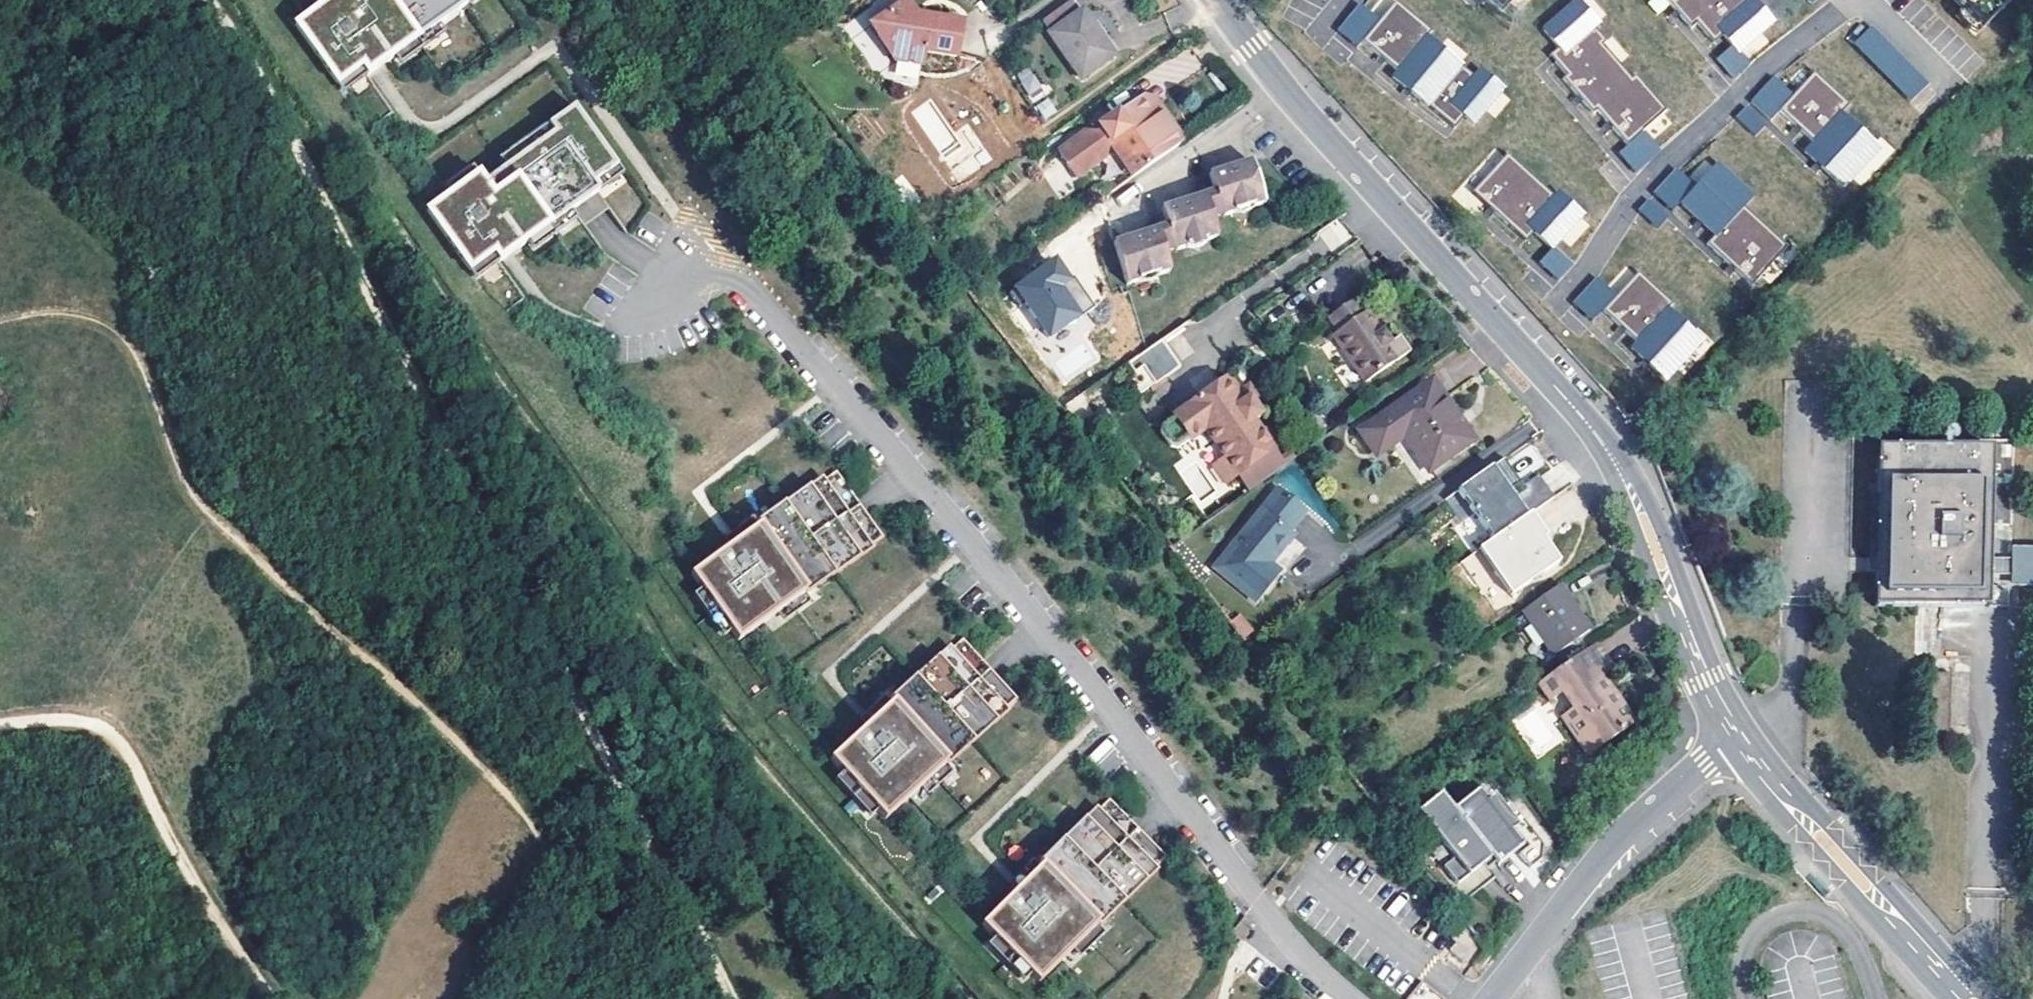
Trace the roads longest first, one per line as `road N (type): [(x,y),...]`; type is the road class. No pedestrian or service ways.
road 1 (track): [(733,998),(266,94),(206,0)]
road 2 (residential): [(1354,998),(1281,932),(1110,709),(746,286),(725,275),(669,276)]
road 3 (residential): [(1734,731),(1702,676),(1608,449),(1211,0)]
road 4 (track): [(269,998),(154,816),(121,741),(102,726),(72,720),(0,725)]
road 5 (residential): [(1734,731),(1628,827),(1490,998)]
road 6 (residential): [(1969,998),(1734,731)]

